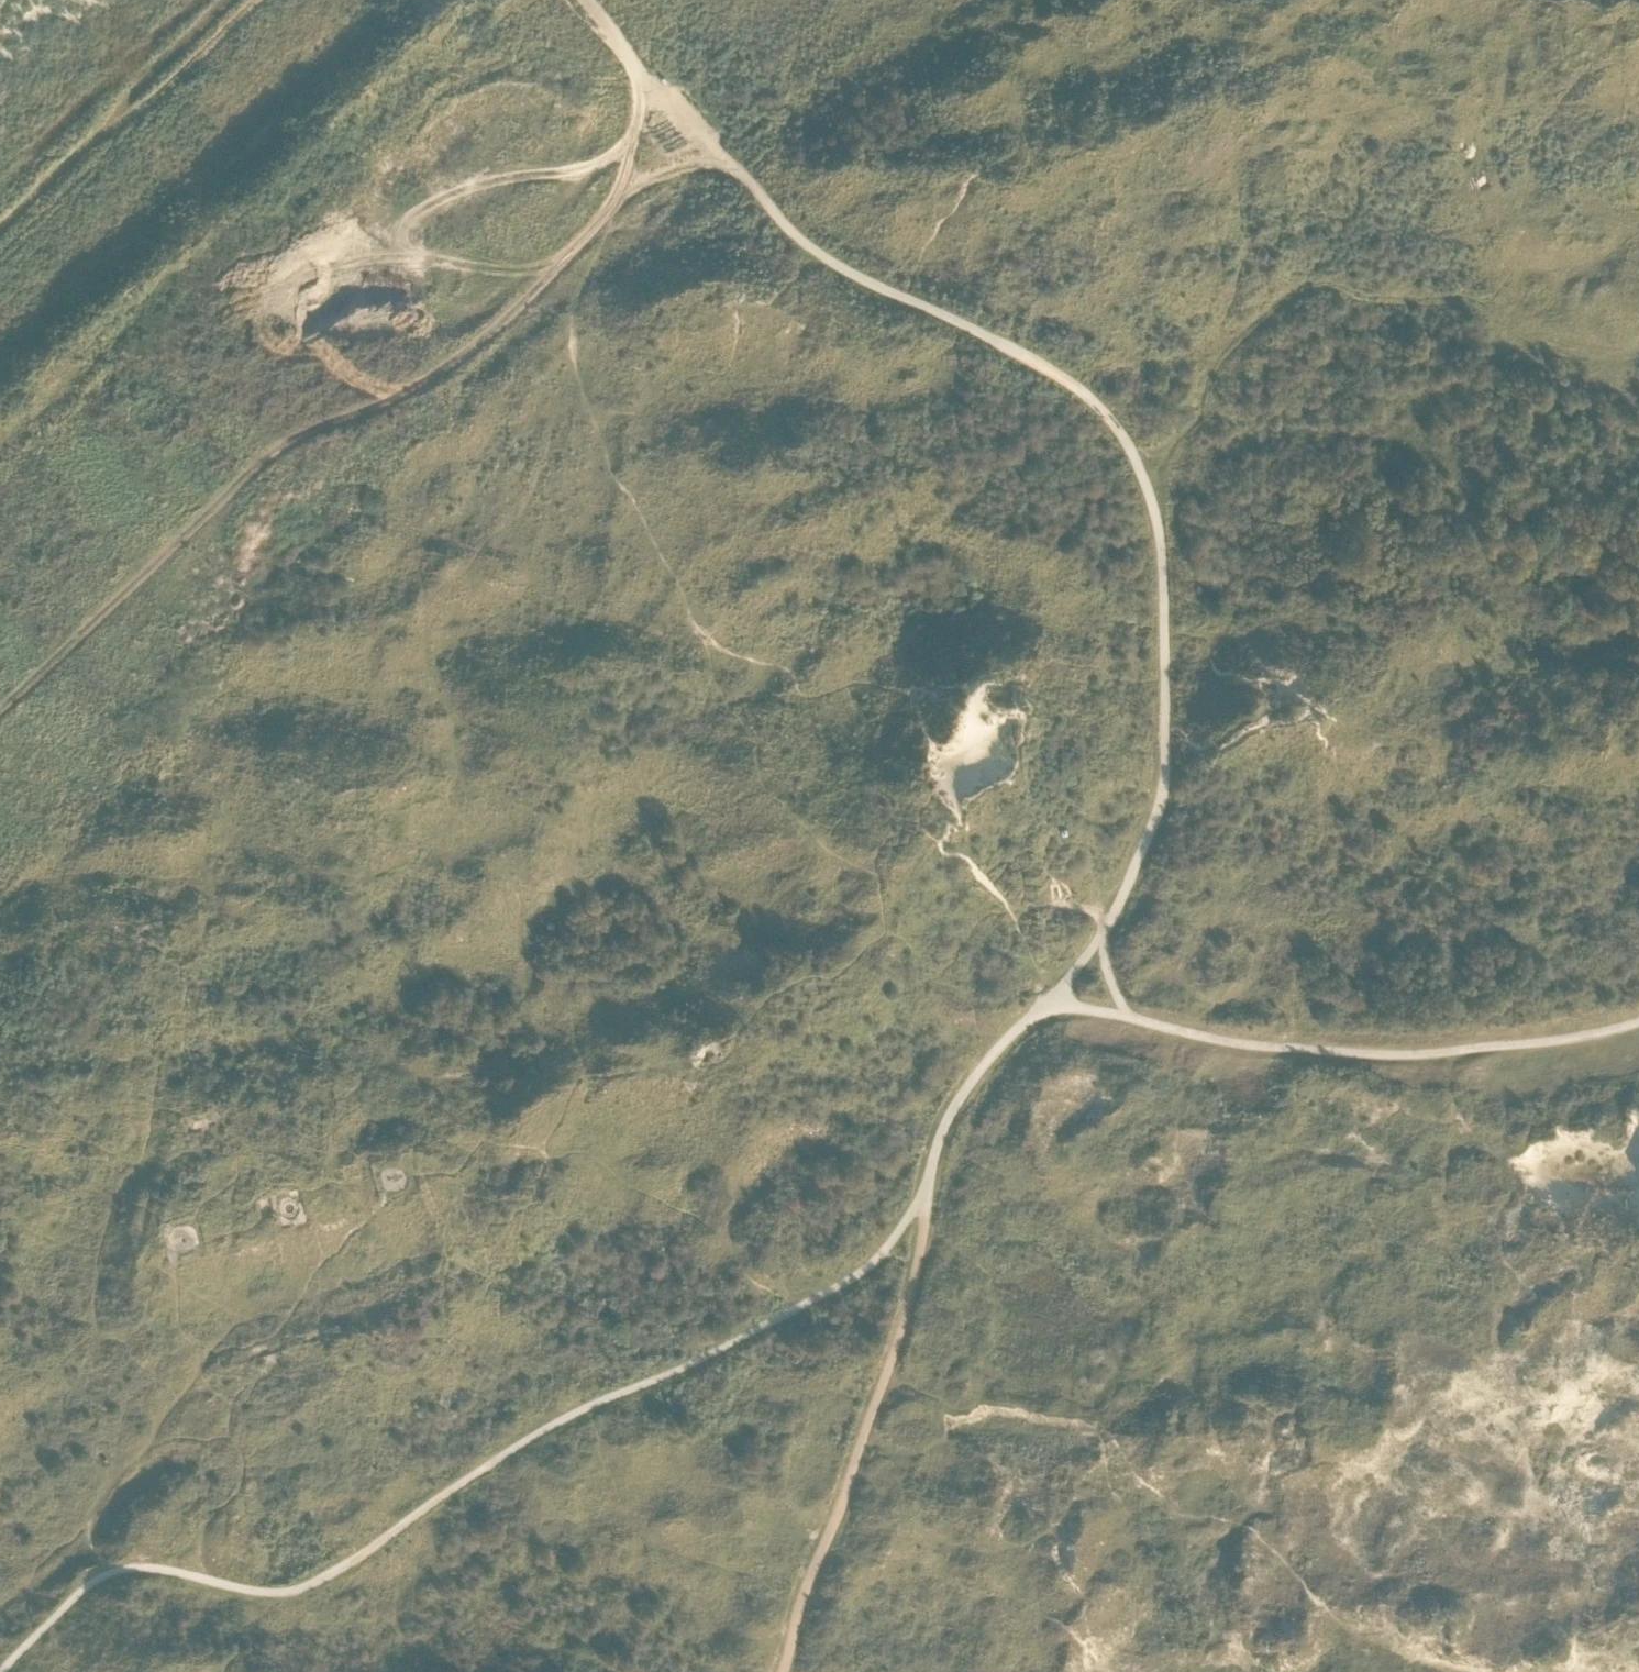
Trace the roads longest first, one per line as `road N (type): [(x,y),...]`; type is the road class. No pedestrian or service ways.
road 1 (track): [(0,215),(130,91),(244,0)]
road 2 (track): [(680,110),(588,0)]

